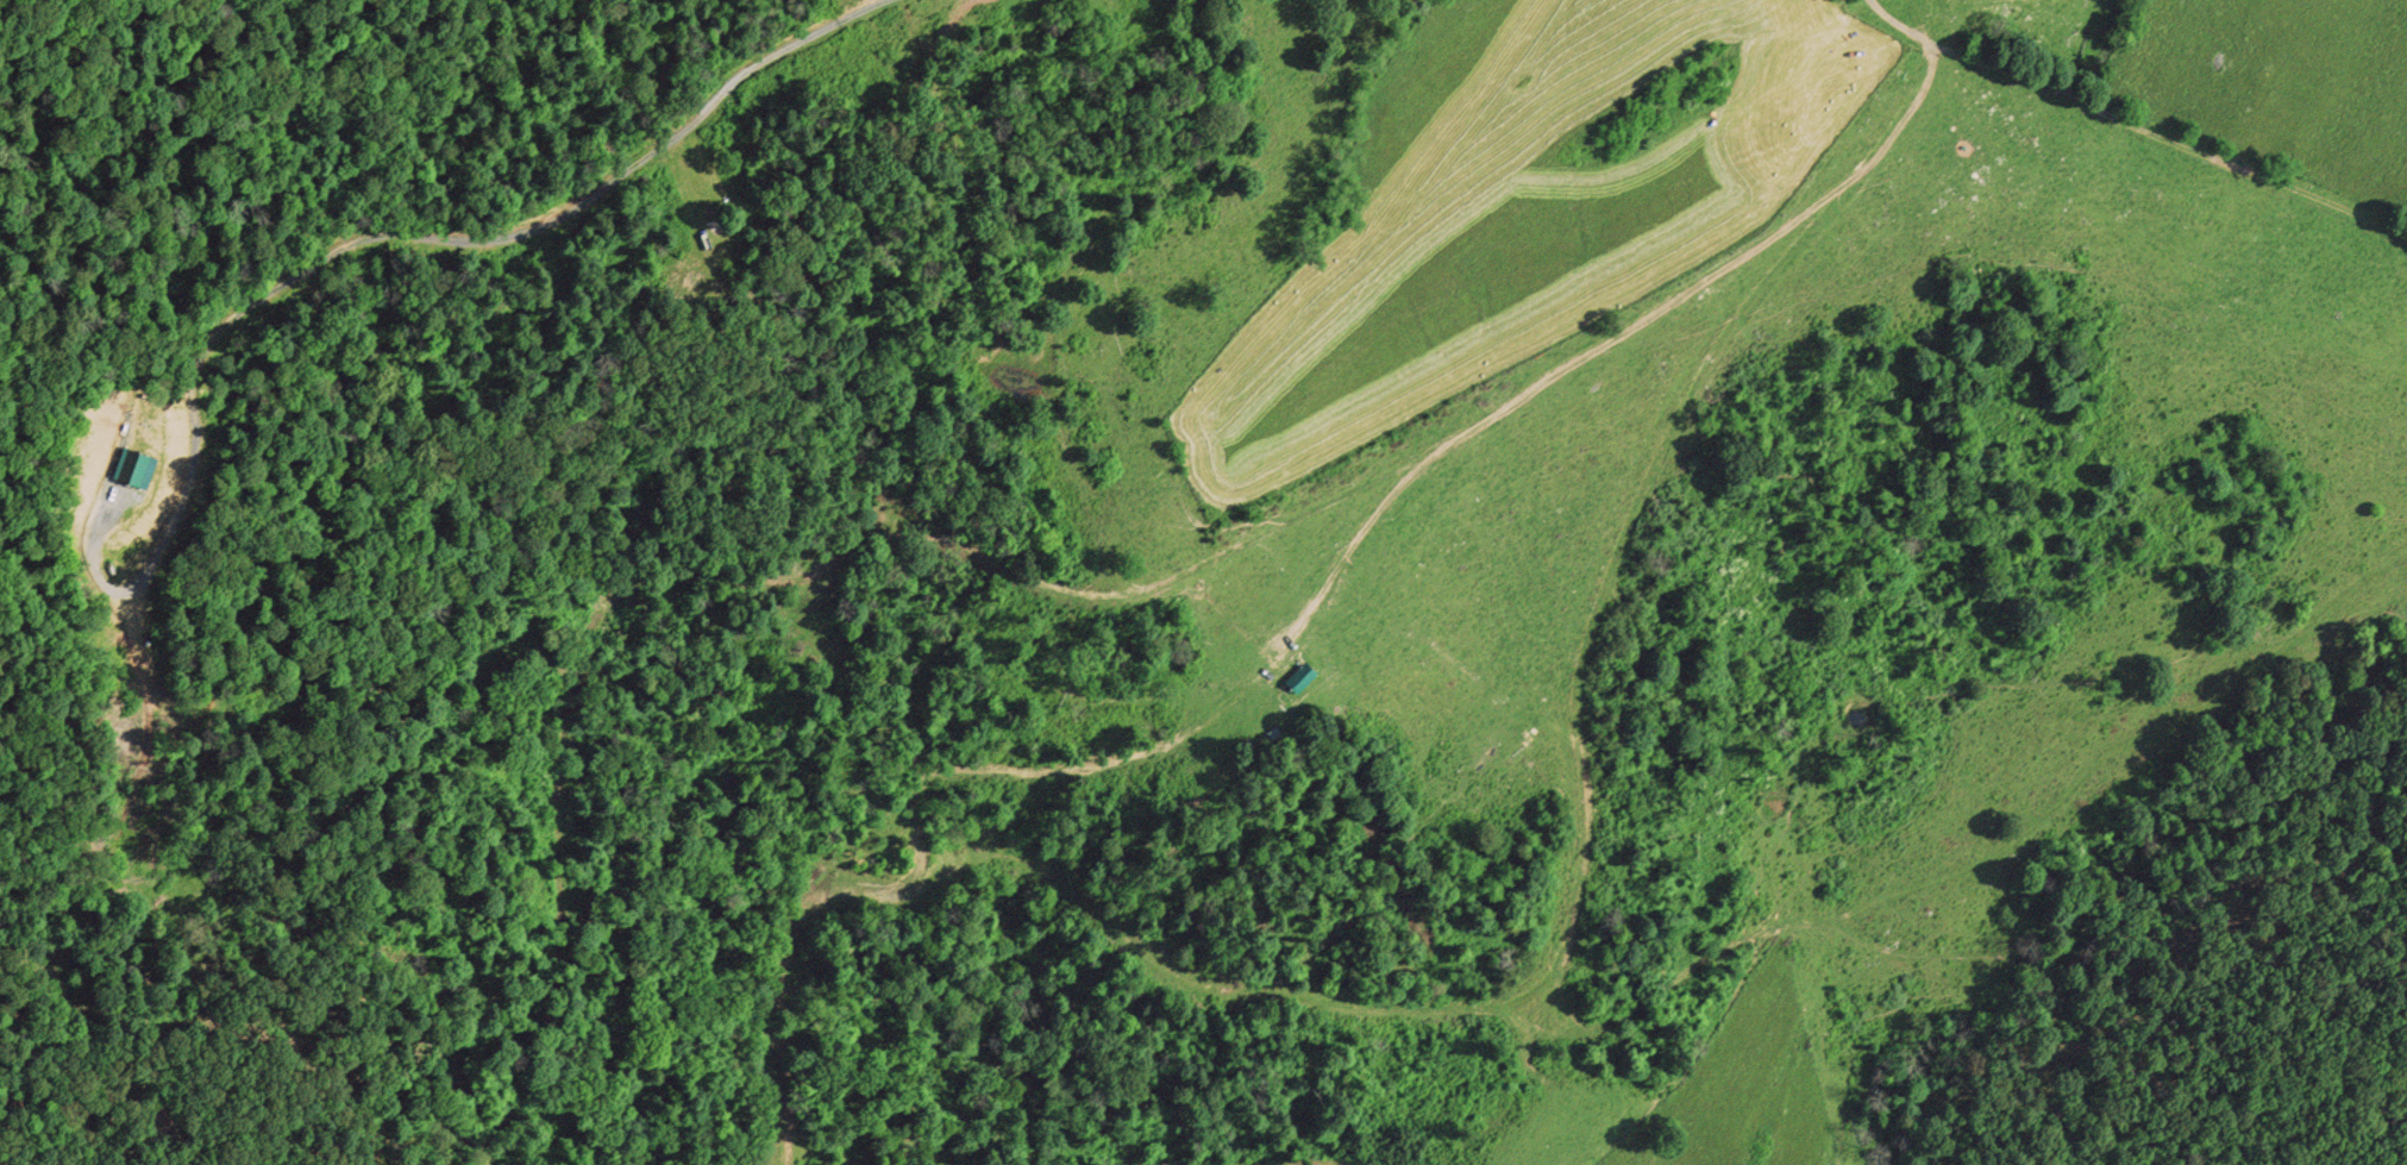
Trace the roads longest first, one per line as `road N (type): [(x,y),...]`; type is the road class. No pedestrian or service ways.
road 1 (track): [(1431,1014),(1502,1014),(1549,996),(1573,944),(1586,856),(1591,788),(1575,708),(1579,683),(1631,519),(1701,378),(1754,299),(1860,180),(1932,76),(1929,0)]
road 2 (track): [(2406,240),(2044,79),(1935,44),(1872,0)]

